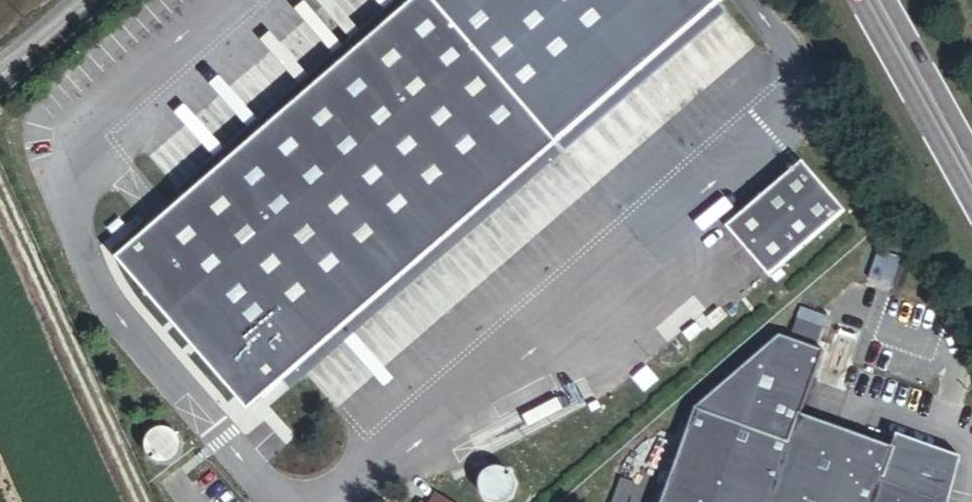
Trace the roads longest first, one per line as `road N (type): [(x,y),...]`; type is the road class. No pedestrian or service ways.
road 1 (unclassified): [(0,201),(141,501)]
road 2 (secondary): [(872,0),(971,179)]

